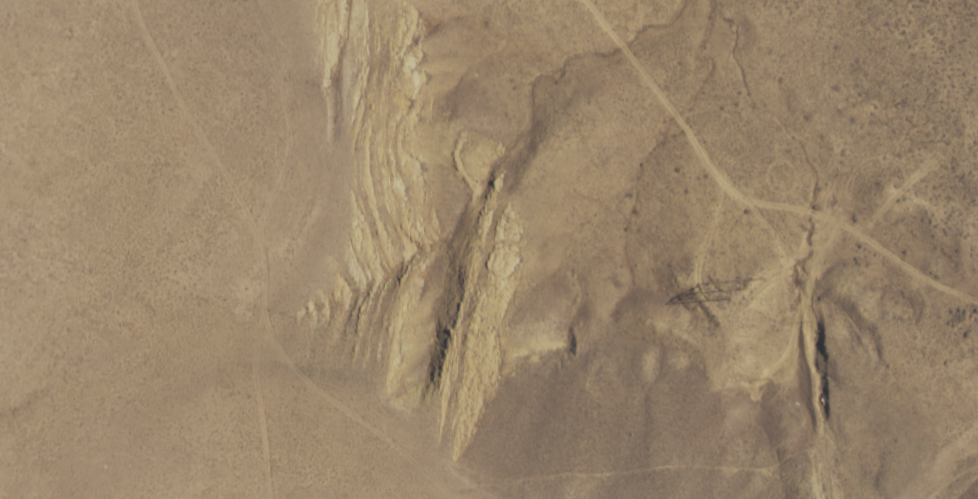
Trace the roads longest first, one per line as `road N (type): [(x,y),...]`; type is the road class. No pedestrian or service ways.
road 1 (track): [(628,0),(690,72),(796,233),(850,498)]

